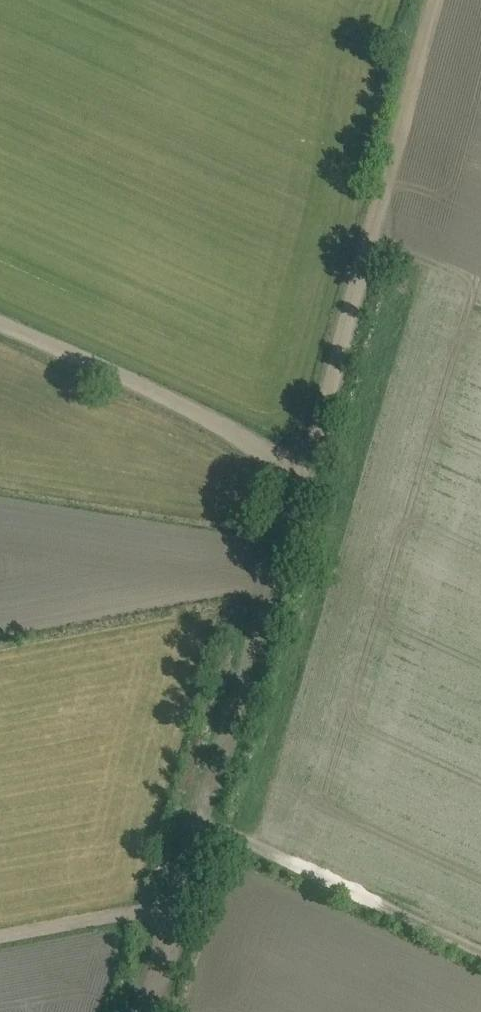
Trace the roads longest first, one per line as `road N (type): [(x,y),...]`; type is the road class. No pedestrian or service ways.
road 1 (track): [(305,468),(143,1011)]
road 2 (track): [(438,0),(305,468)]
road 3 (track): [(0,324),(305,468)]
road 4 (track): [(200,822),(480,950)]
road 5 (track): [(171,918),(138,912),(0,938)]

